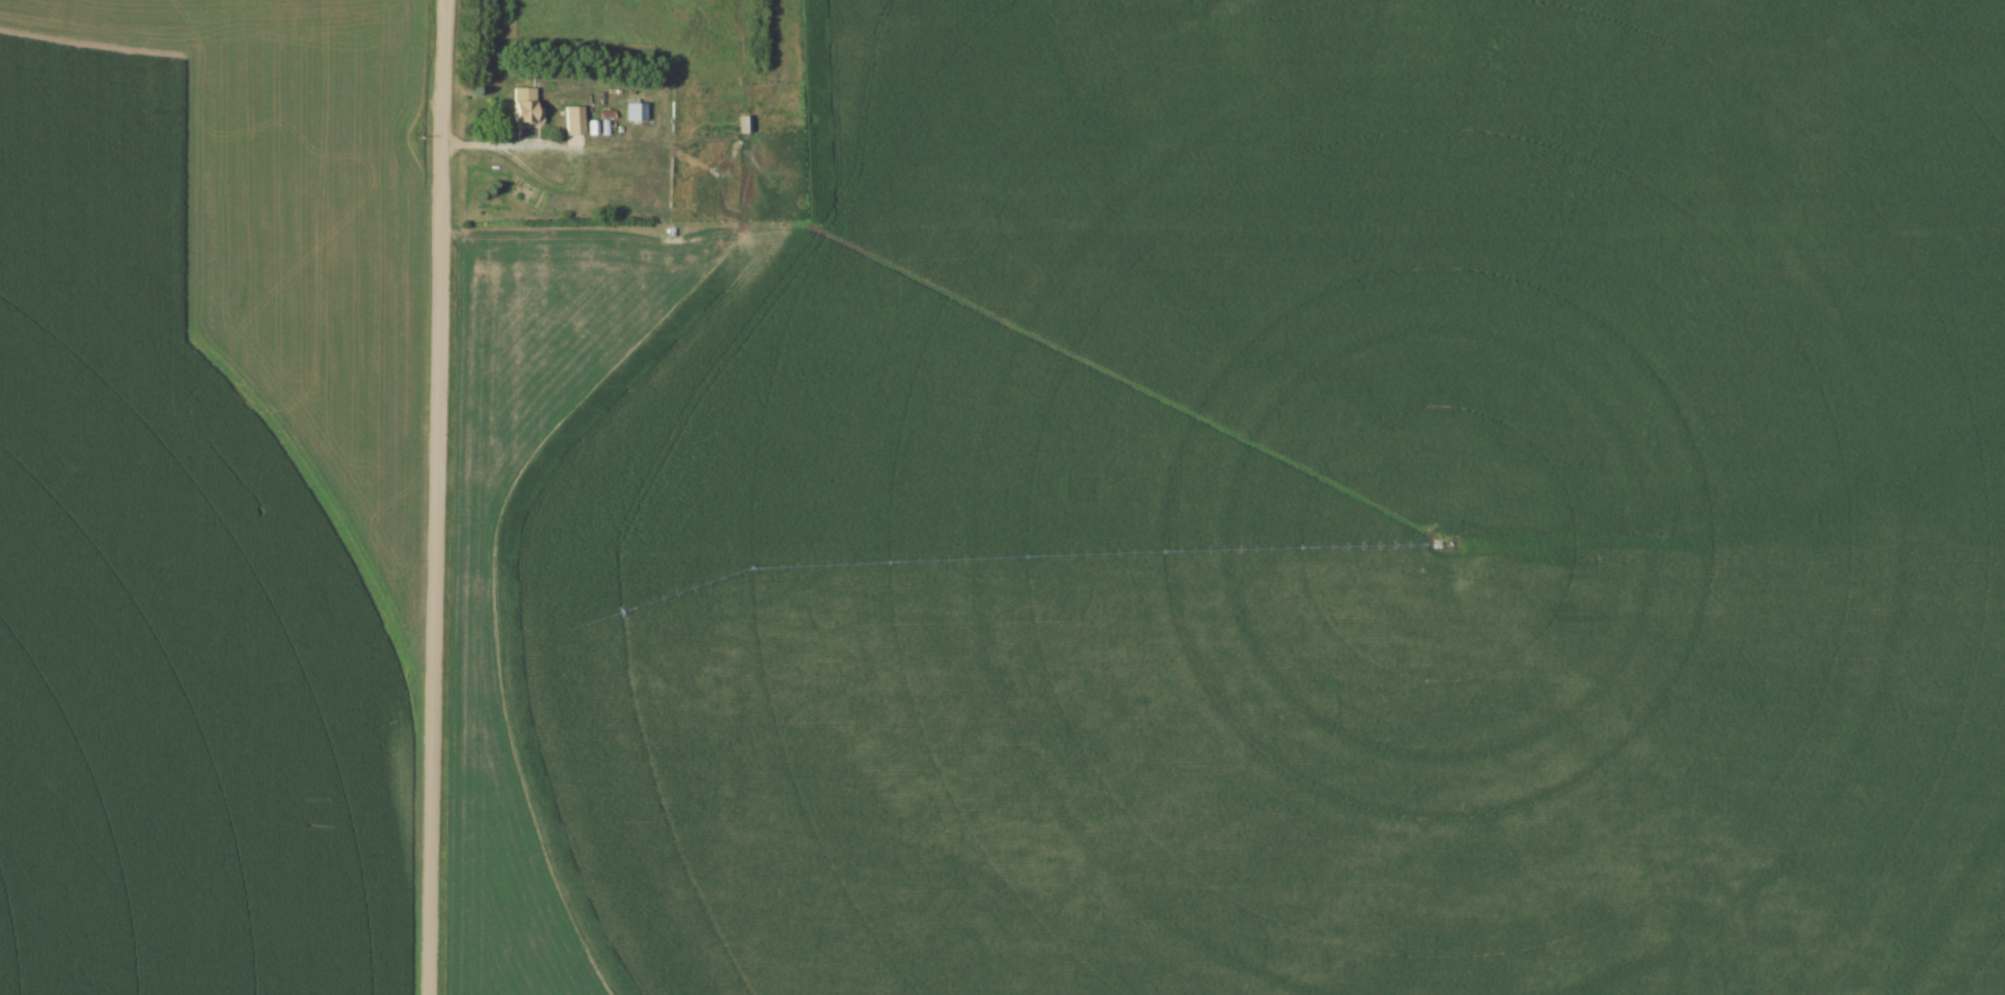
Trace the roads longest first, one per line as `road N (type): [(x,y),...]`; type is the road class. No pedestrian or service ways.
road 1 (residential): [(422,994),(440,0)]

